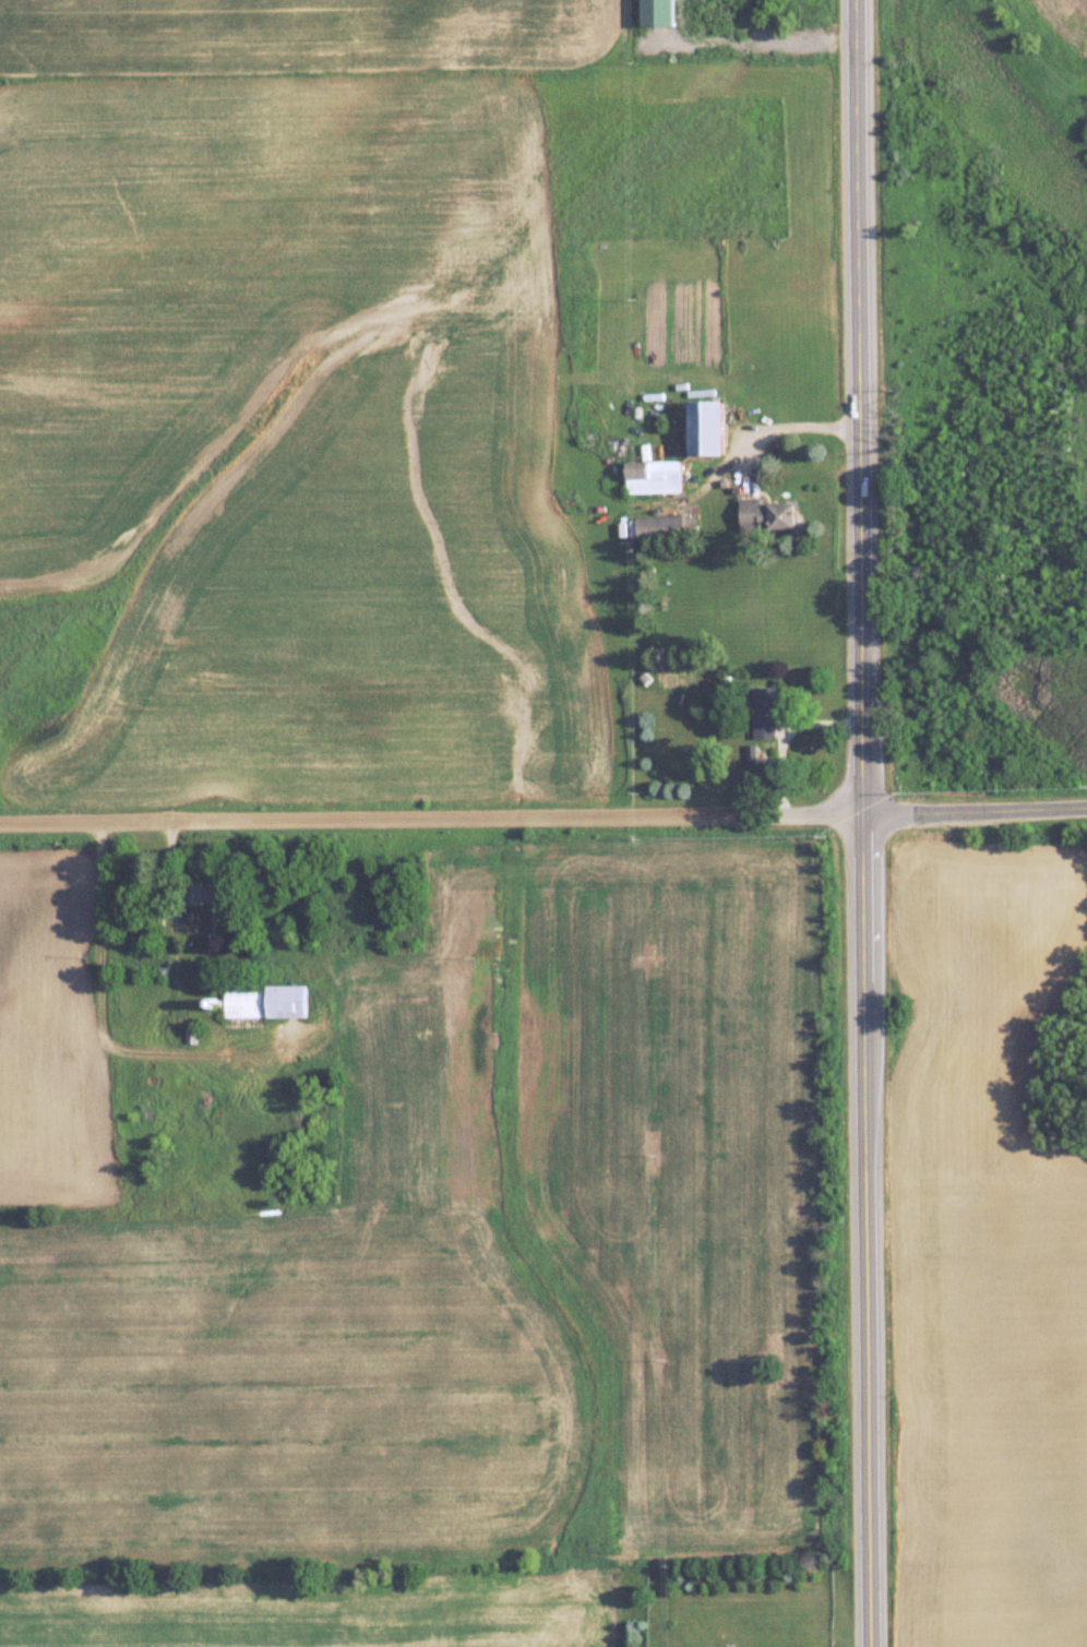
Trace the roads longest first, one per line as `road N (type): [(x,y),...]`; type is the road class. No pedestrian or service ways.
road 1 (residential): [(0,827),(868,816)]
road 2 (secondary): [(877,1646),(868,816)]
road 3 (secondary): [(868,816),(856,0)]
road 4 (residential): [(868,816),(1086,808)]

